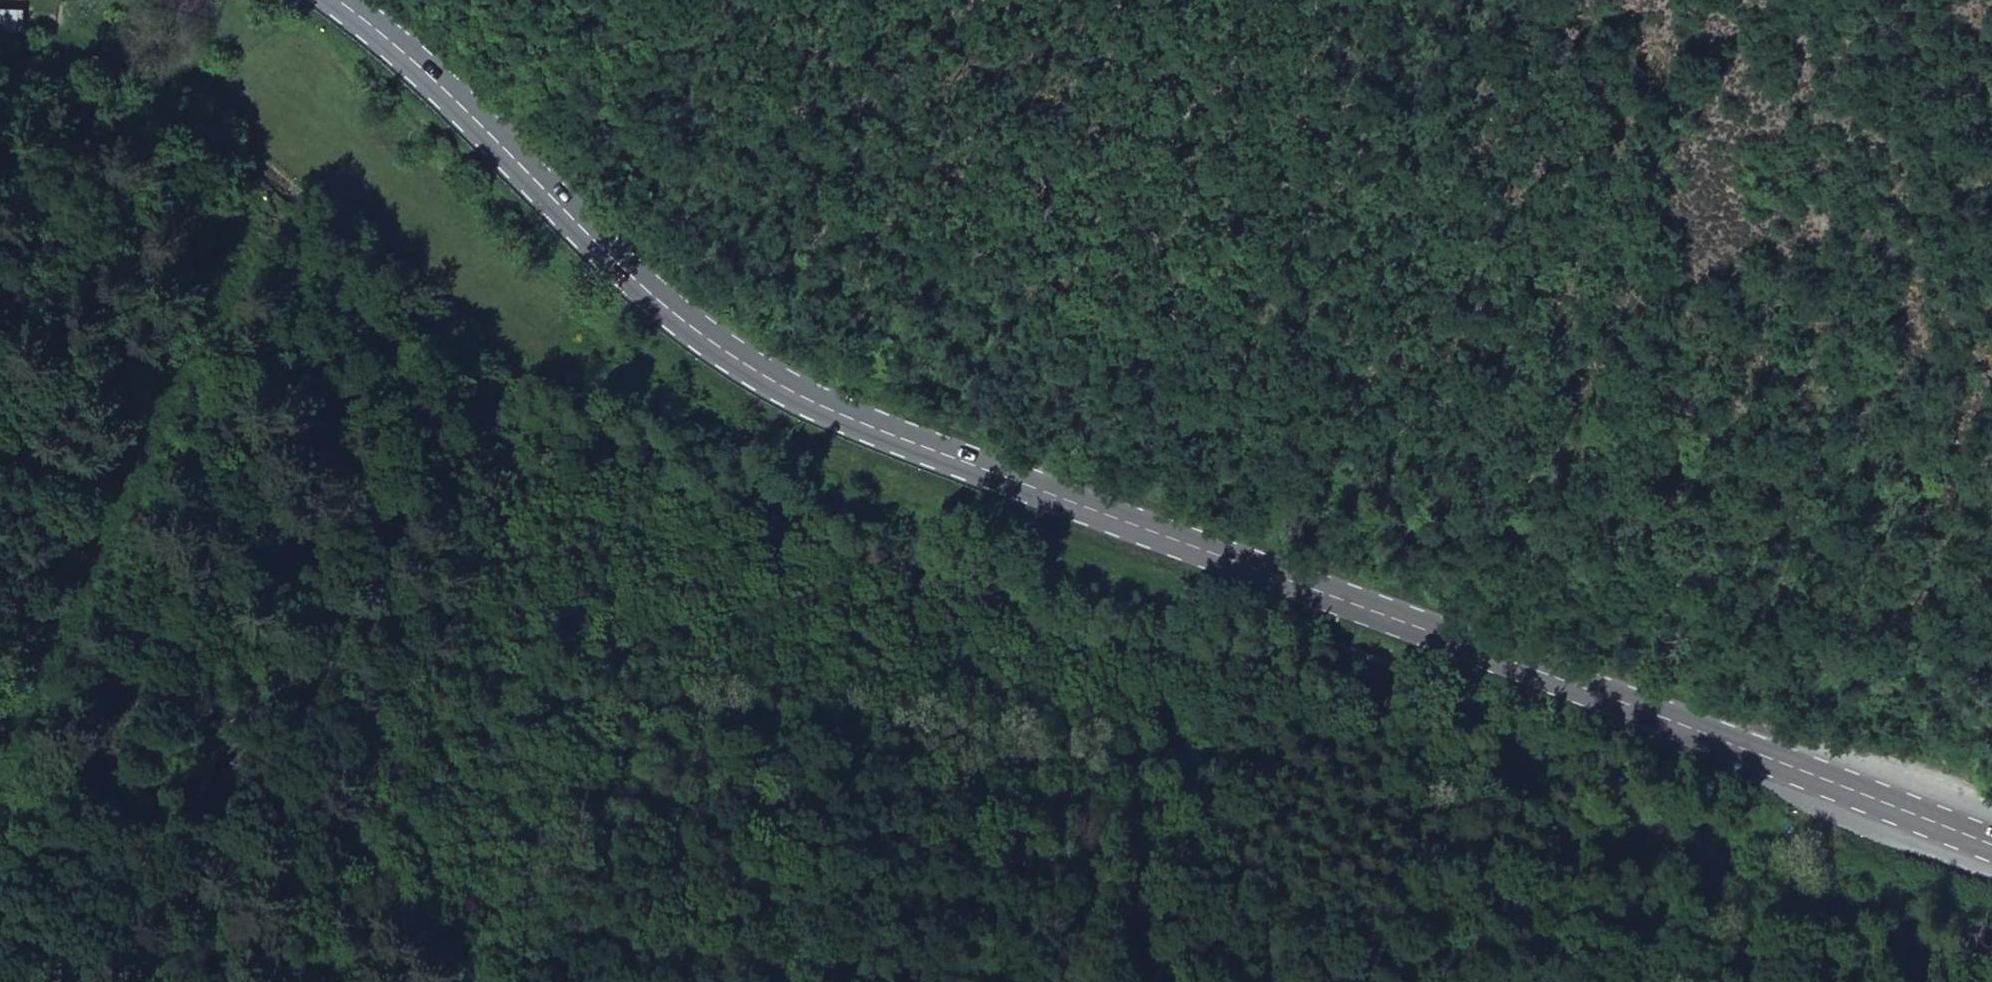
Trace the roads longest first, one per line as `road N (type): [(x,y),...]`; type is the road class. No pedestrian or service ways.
road 1 (primary): [(336,0),(501,145),(677,316),(812,403),(1991,844)]

